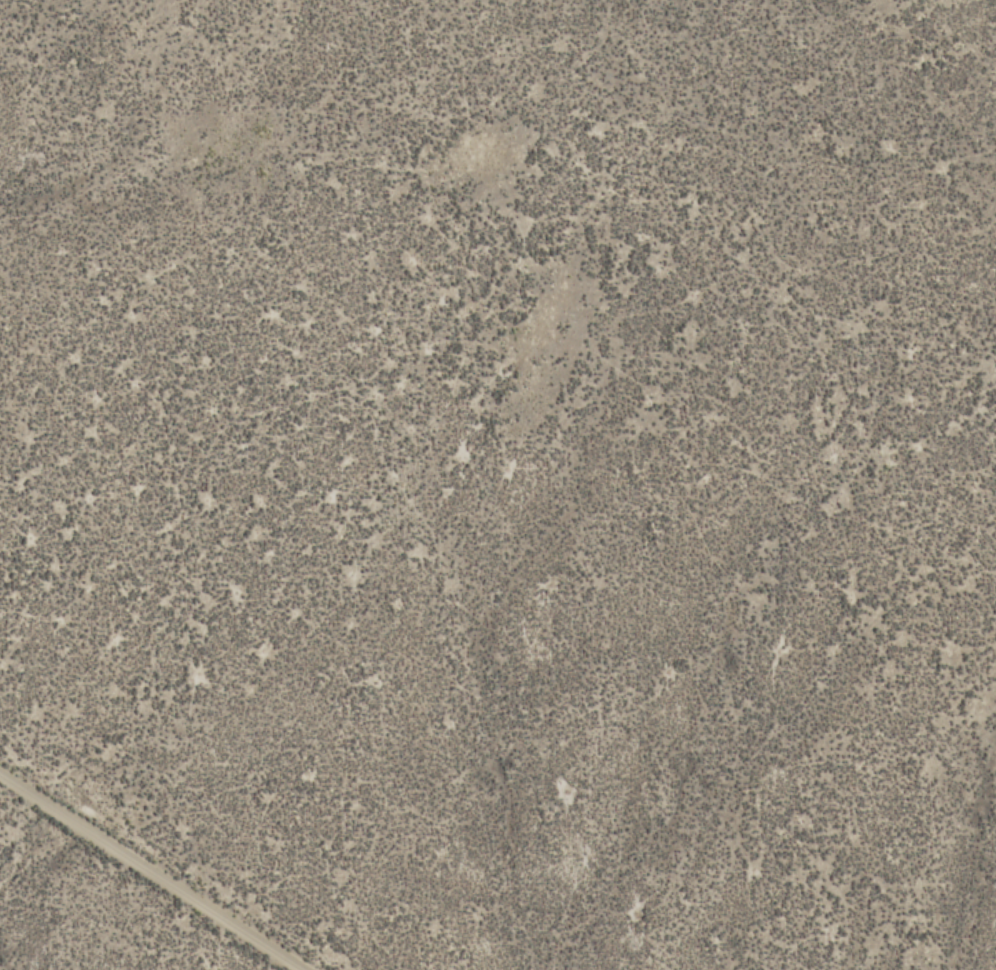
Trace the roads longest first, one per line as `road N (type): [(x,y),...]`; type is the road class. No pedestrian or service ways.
road 1 (residential): [(299,969),(0,777)]

